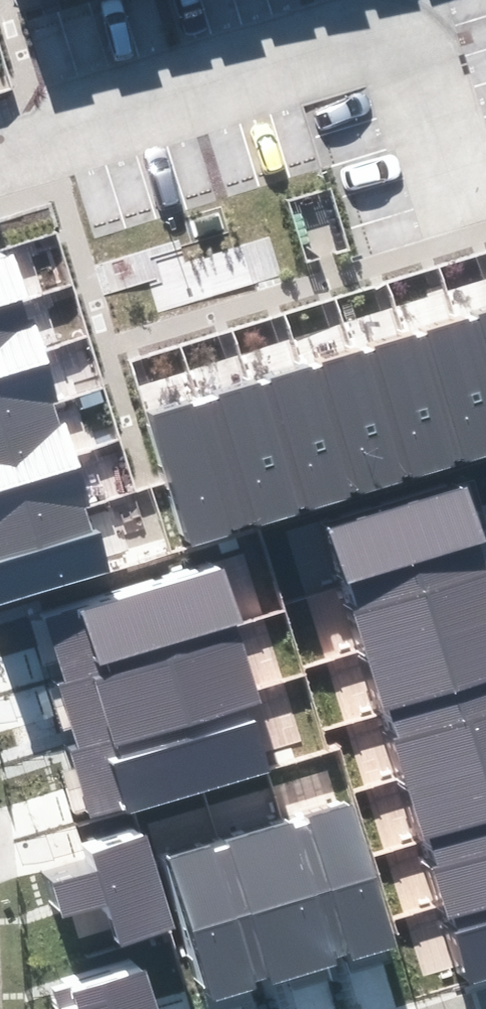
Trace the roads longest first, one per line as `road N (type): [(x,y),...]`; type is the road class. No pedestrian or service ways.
road 1 (residential): [(0,165),(411,42),(465,208)]

